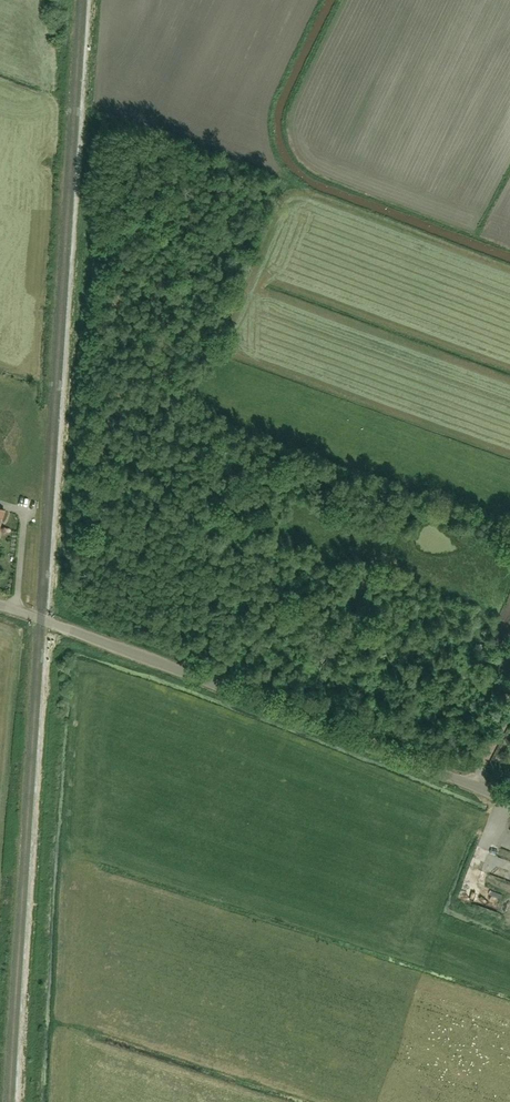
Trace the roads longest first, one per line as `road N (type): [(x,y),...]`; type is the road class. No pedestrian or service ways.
road 1 (unclassified): [(509,798),(0,600)]

